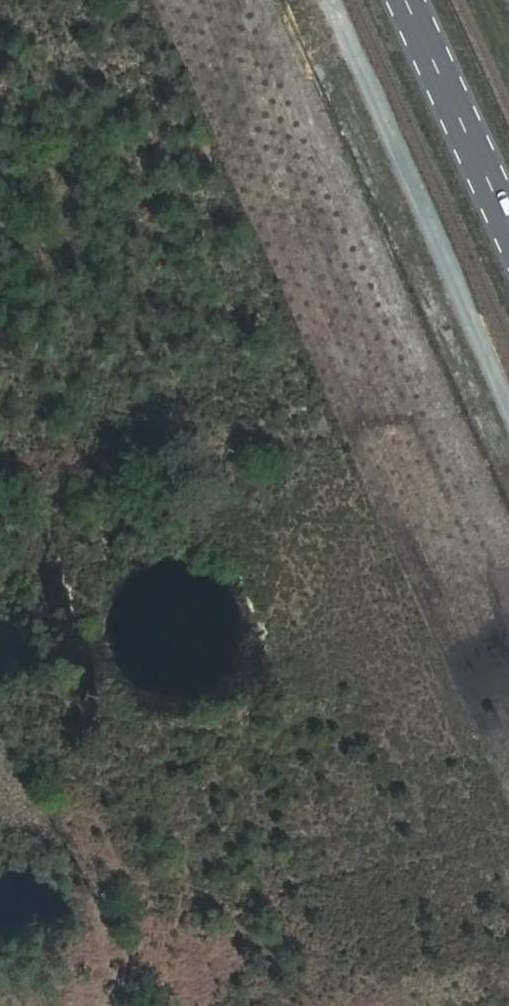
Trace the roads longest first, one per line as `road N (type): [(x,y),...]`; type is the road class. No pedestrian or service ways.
road 1 (track): [(334,0),(508,389)]
road 2 (primary): [(508,218),(409,0)]

